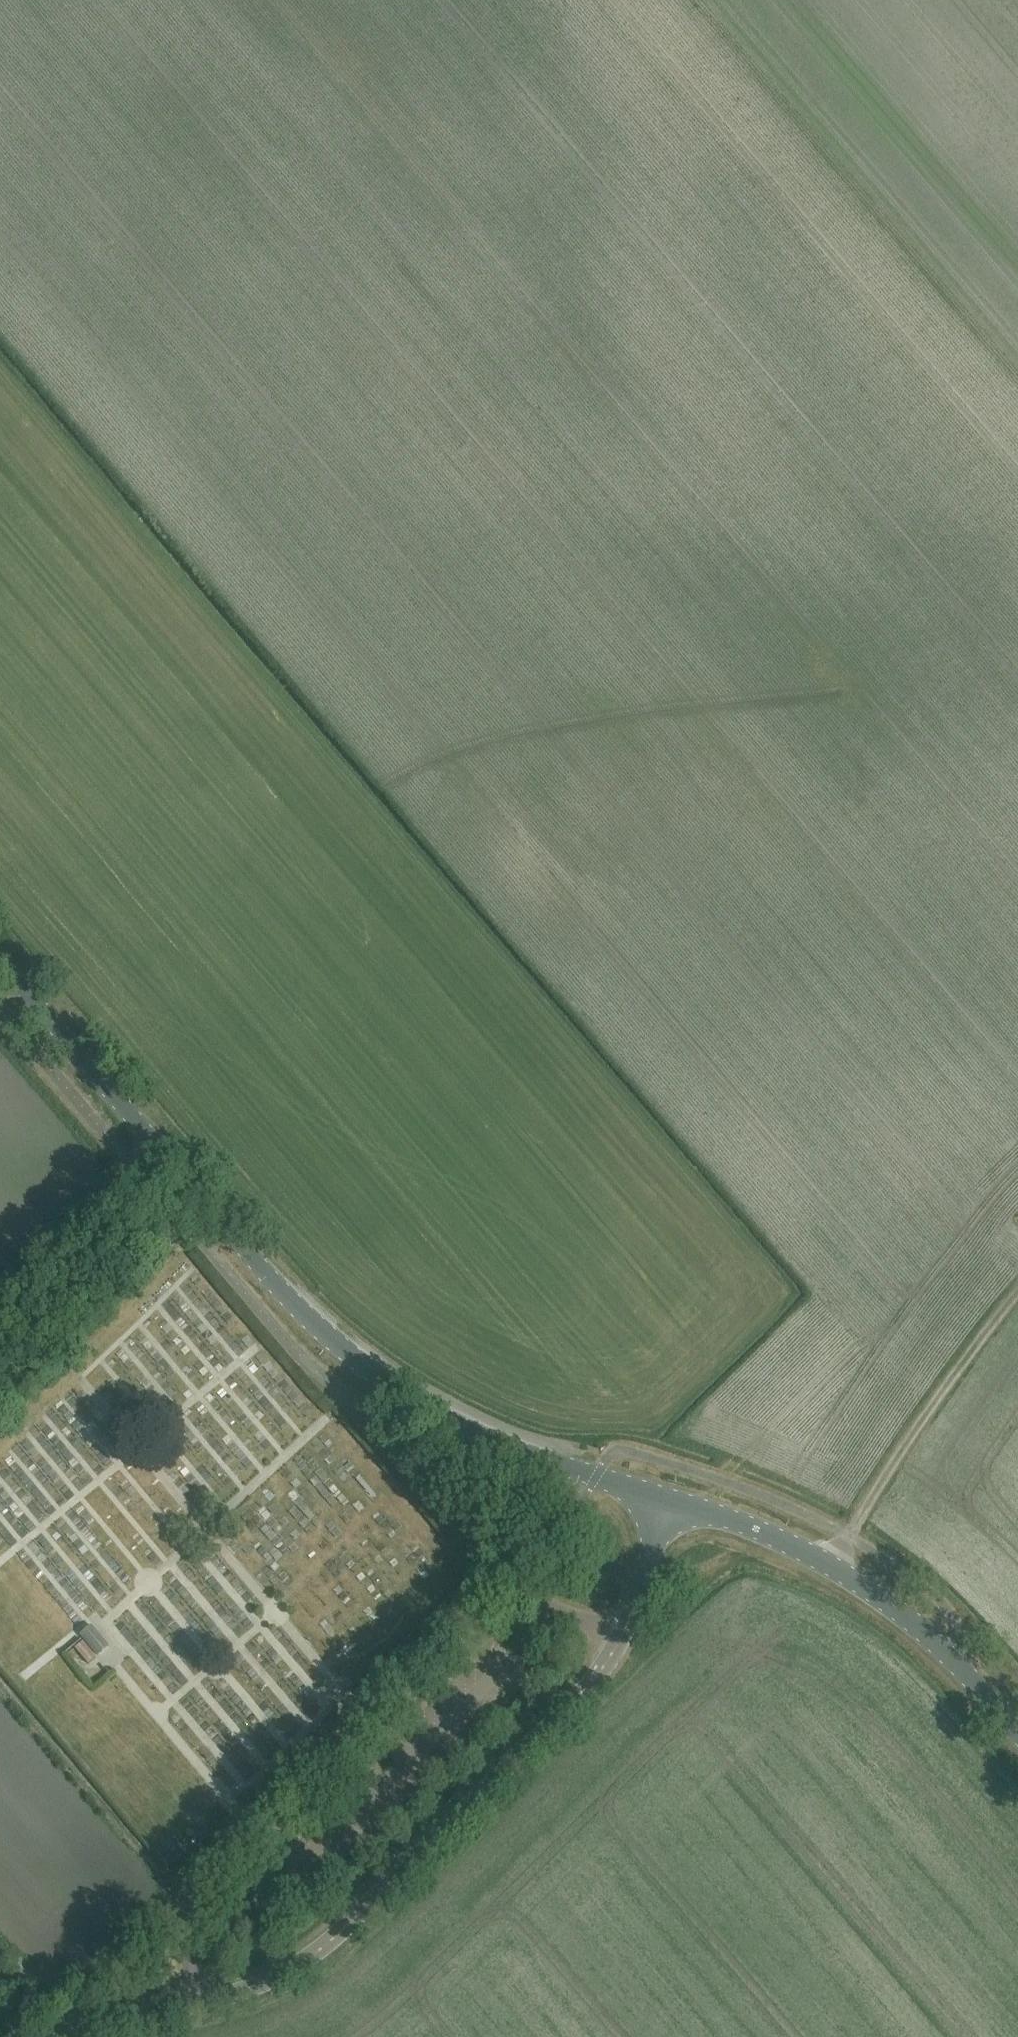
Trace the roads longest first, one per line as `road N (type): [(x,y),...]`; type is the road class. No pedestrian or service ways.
road 1 (tertiary): [(663,1496),(532,1456),(447,1417),(362,1361),(274,1280),(0,959)]
road 2 (unclassified): [(84,2036),(237,1994),(328,1945),(608,1665),(663,1496)]
road 3 (tertiary): [(1017,1735),(941,1645),(854,1577),(719,1511),(663,1496)]

